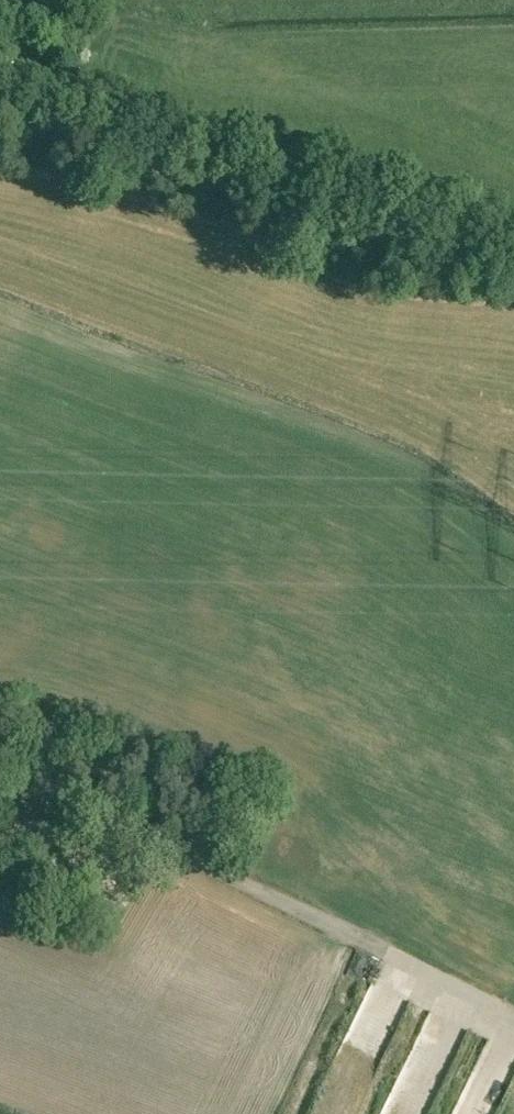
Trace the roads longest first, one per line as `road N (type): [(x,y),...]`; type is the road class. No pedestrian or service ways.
road 1 (unclassified): [(0,766),(513,1020)]
road 2 (unclassified): [(0,119),(133,155),(513,286)]

